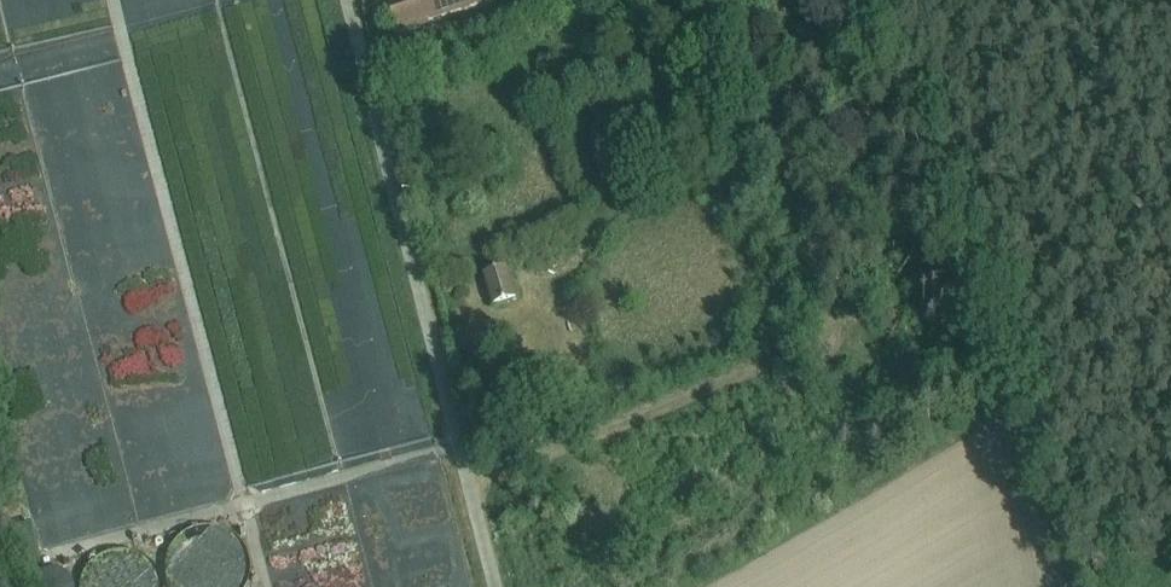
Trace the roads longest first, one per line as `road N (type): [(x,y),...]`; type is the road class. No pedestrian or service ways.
road 1 (unclassified): [(344,0),(494,586)]

